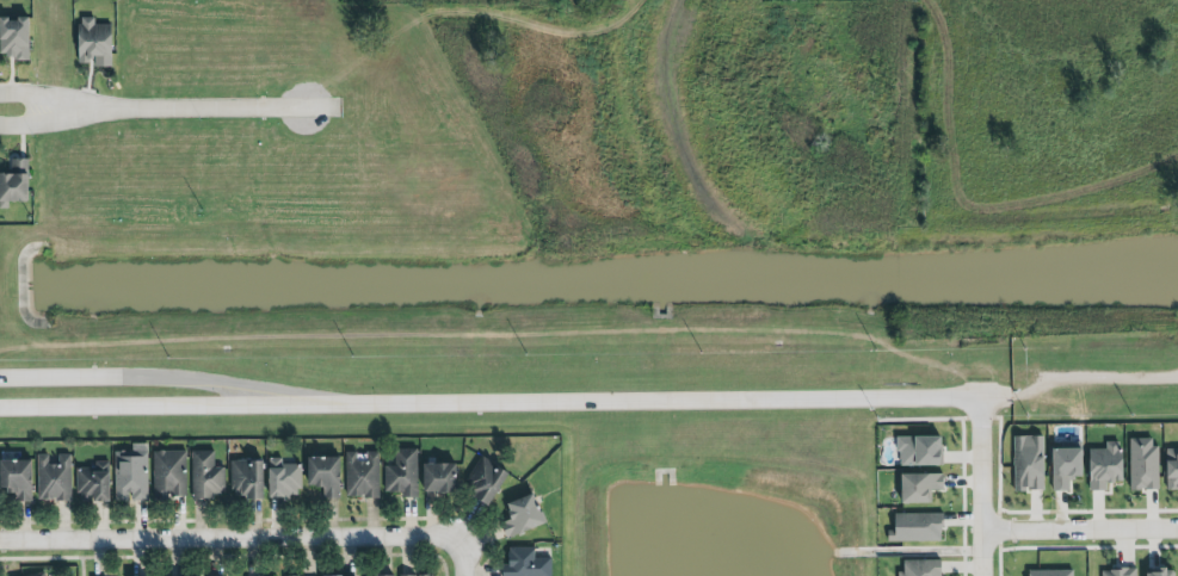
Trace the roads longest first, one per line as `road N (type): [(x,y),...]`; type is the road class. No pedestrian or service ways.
road 1 (residential): [(358,402),(977,398)]
road 2 (residential): [(0,540),(458,539)]
road 3 (residential): [(358,402),(140,372),(0,374)]
road 4 (residential): [(0,410),(358,402)]
road 5 (residential): [(86,109),(341,106)]
road 6 (residential): [(979,526),(1177,530)]
road 7 (residential): [(977,398),(980,575)]

